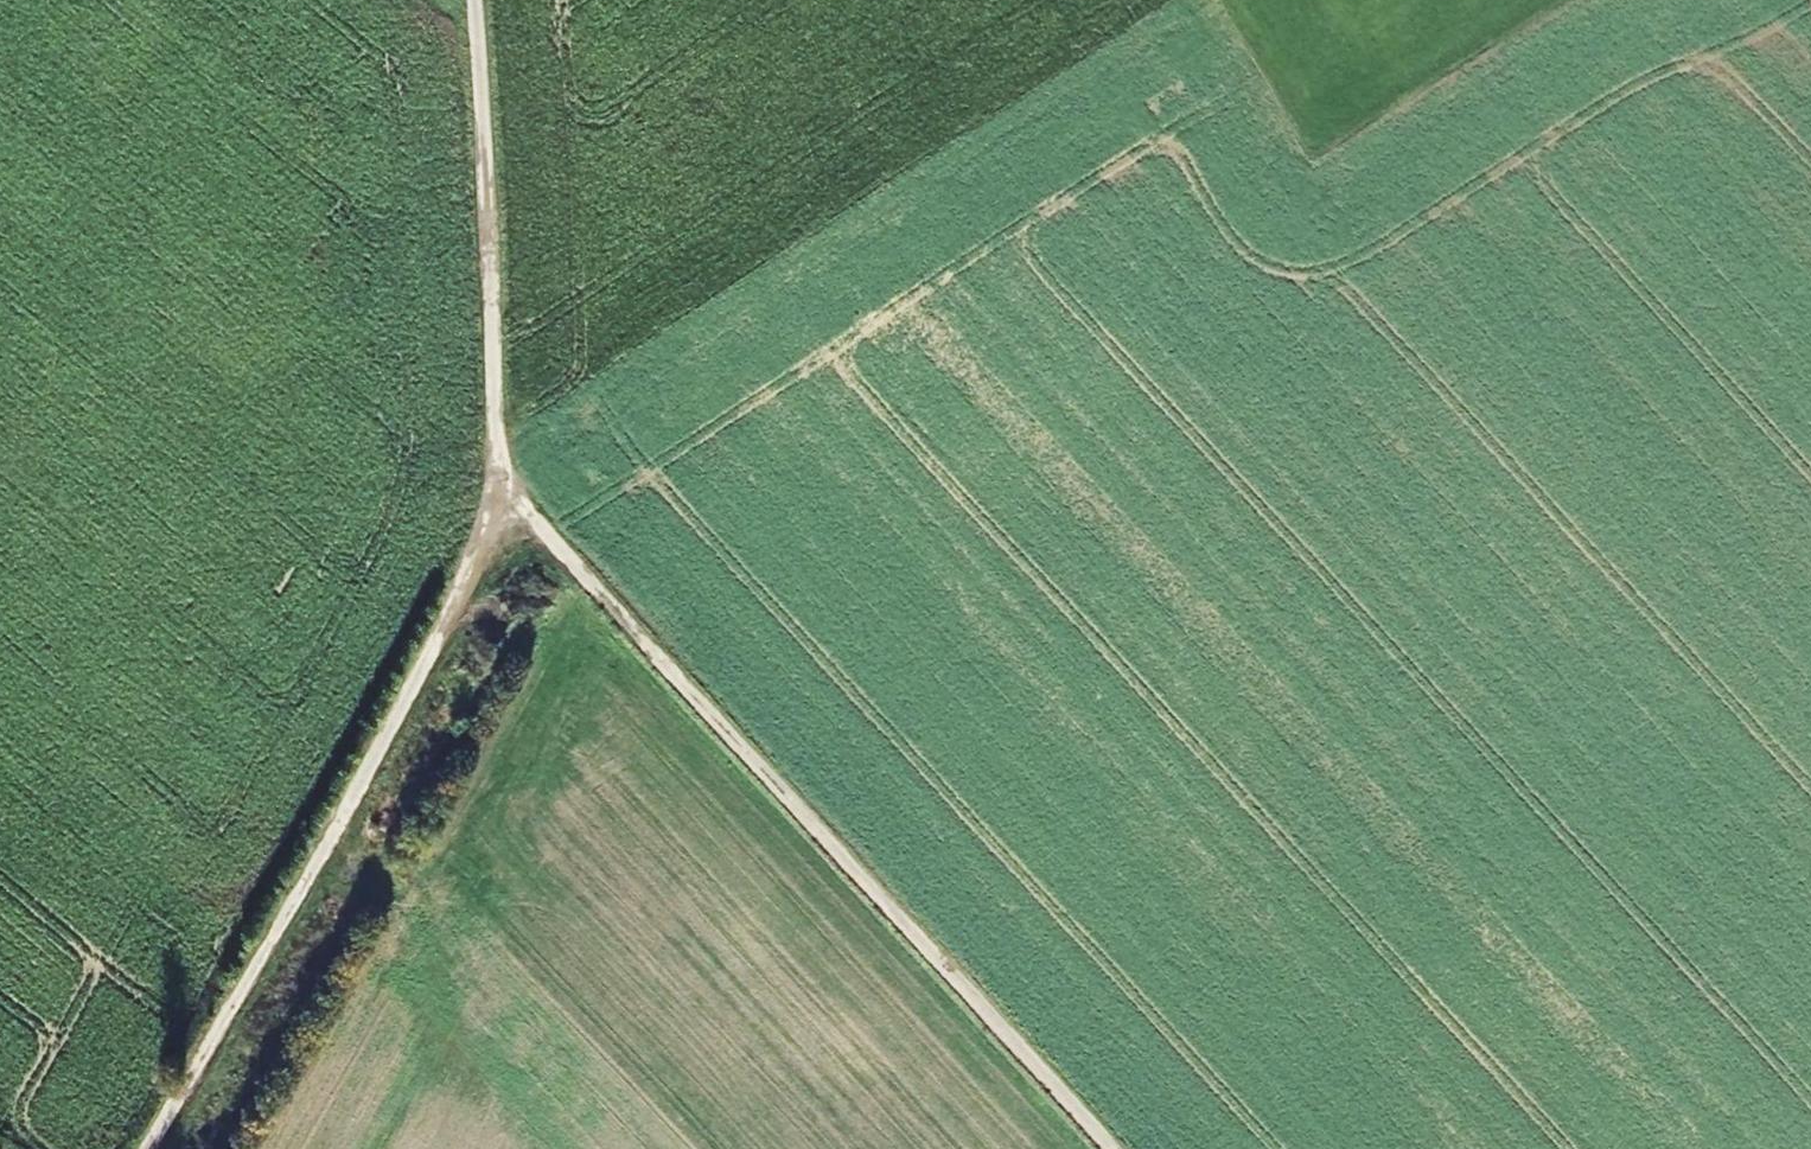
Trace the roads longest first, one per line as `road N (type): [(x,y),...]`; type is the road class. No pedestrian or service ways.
road 1 (track): [(1119,1148),(493,488),(474,0)]
road 2 (track): [(493,488),(403,691),(144,1148)]

